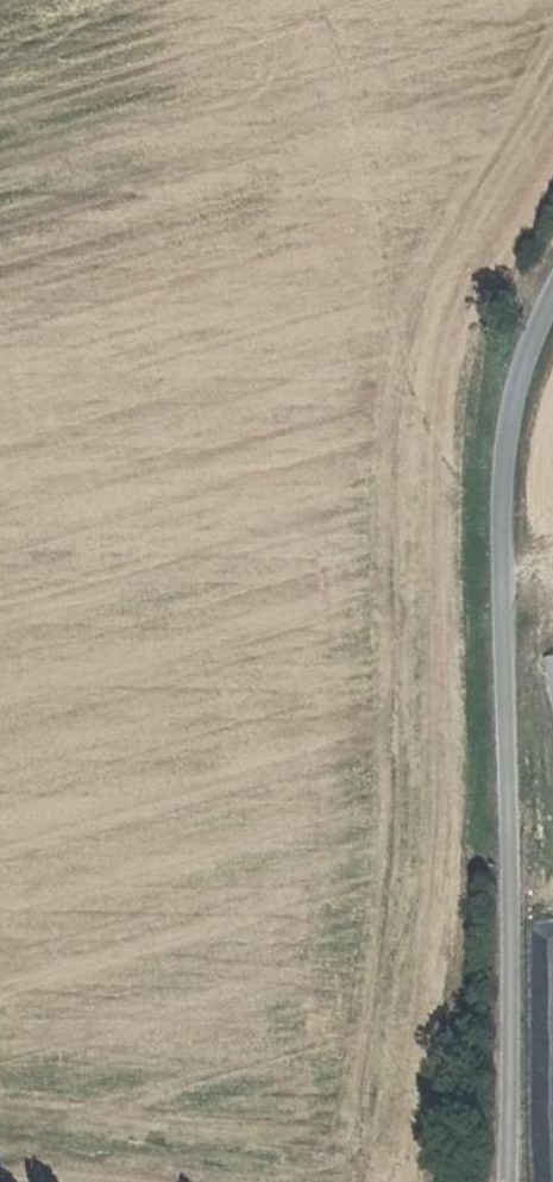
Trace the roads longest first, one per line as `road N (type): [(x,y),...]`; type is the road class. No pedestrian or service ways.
road 1 (residential): [(552,299),(508,420),(515,1181)]

